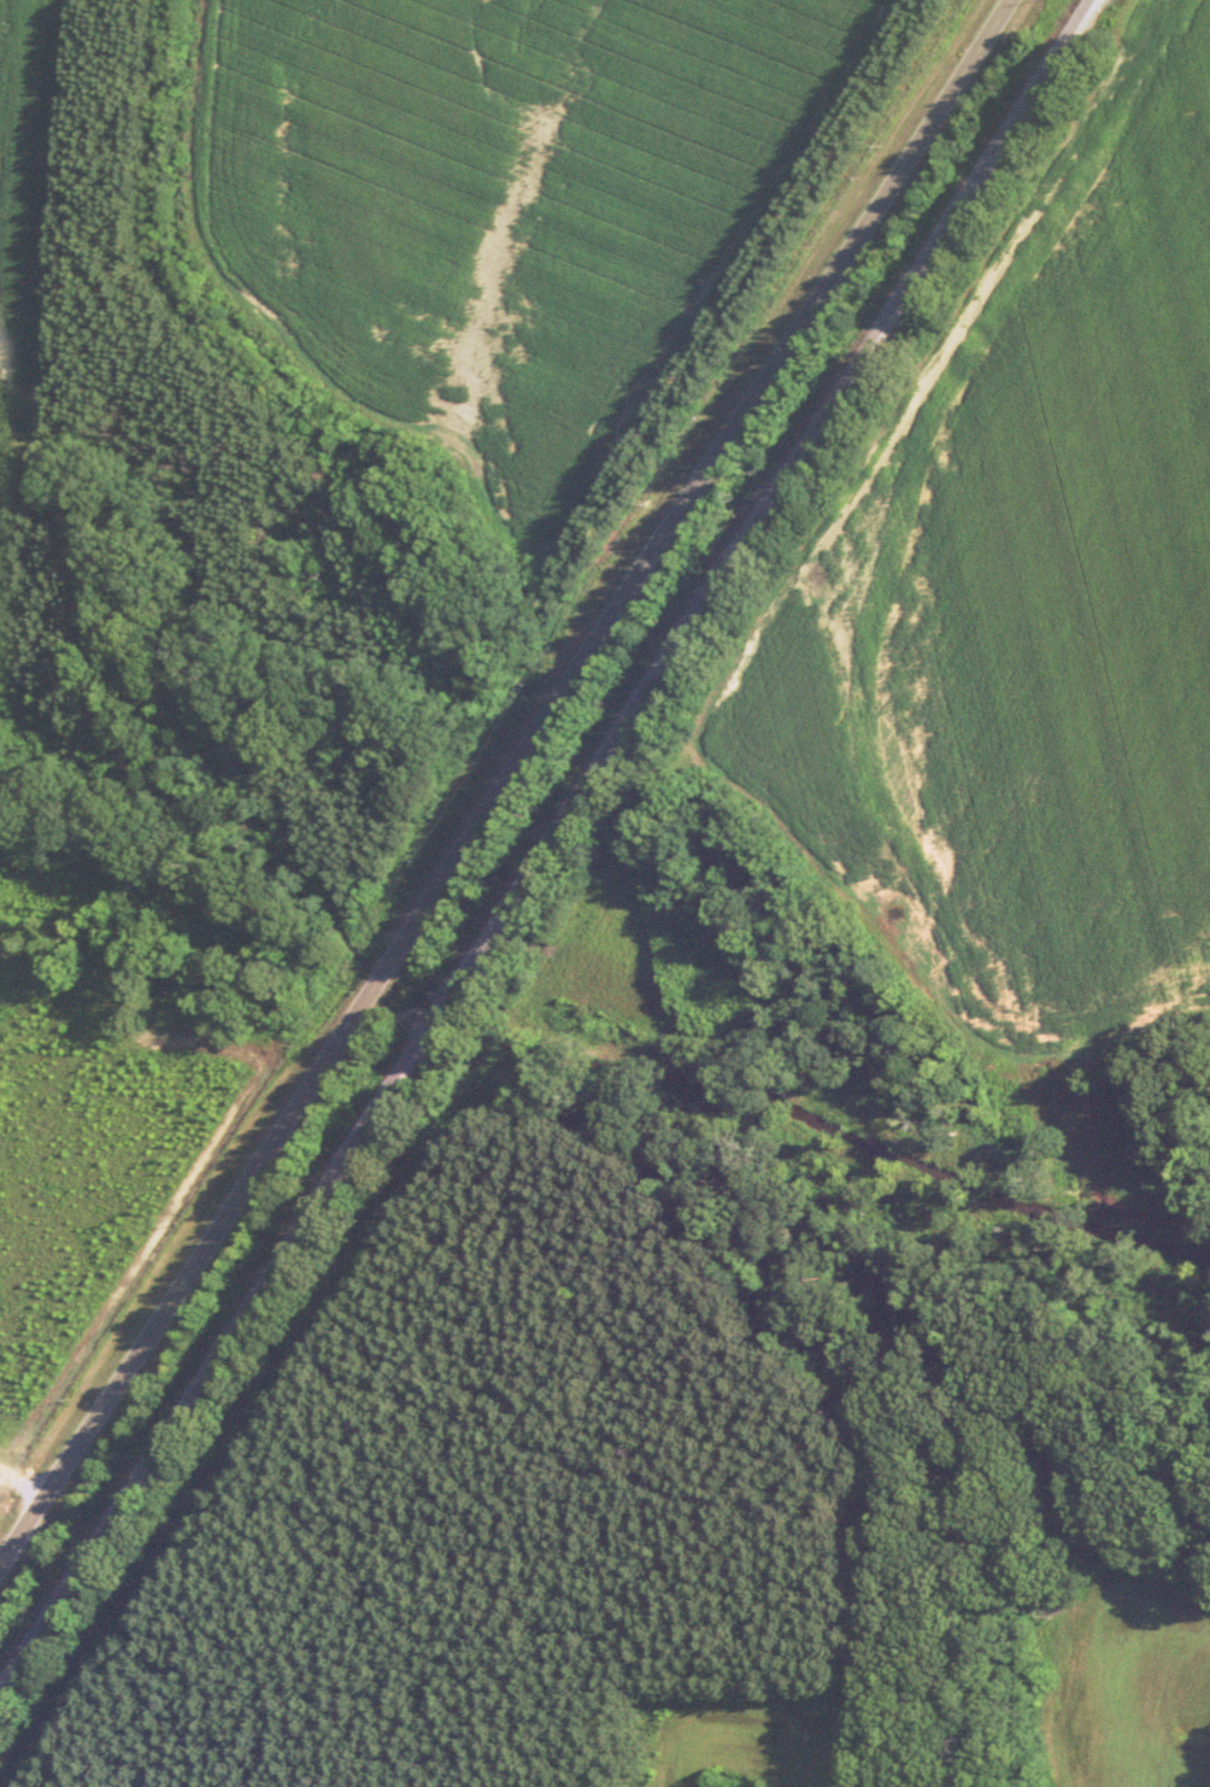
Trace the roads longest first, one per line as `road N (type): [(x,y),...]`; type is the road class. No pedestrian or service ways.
road 1 (primary): [(0,1571),(1007,0)]

